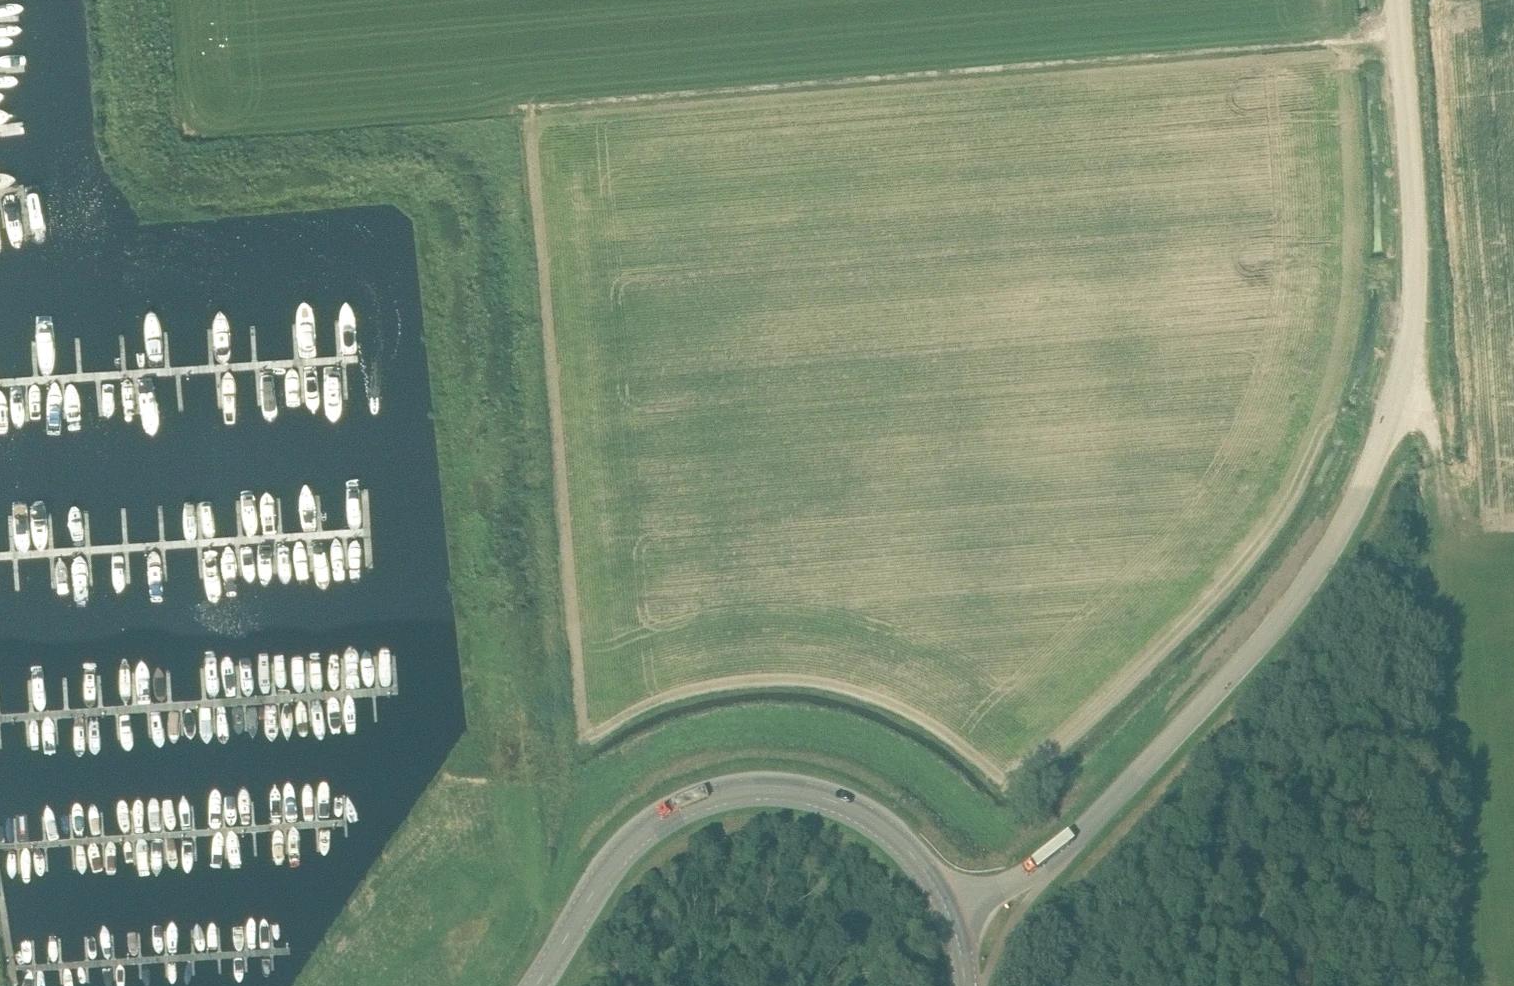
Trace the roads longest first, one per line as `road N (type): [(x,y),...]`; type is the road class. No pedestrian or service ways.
road 1 (unclassified): [(955,929),(1137,773),(1282,627),(1397,405),(1415,337),(1417,252),(1397,0)]
road 2 (unclassified): [(955,929),(922,864),(889,829),(806,792),(739,789),(699,798),(644,829),(602,877),(536,985)]

